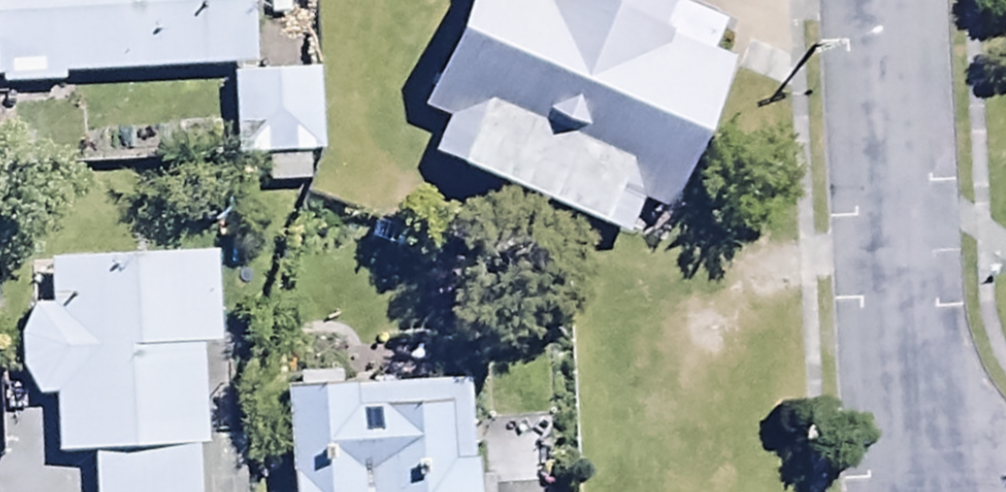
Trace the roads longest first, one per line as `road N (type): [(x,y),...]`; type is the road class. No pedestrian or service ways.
road 1 (residential): [(885,0),(910,404)]
road 2 (residential): [(910,404),(1000,491)]

